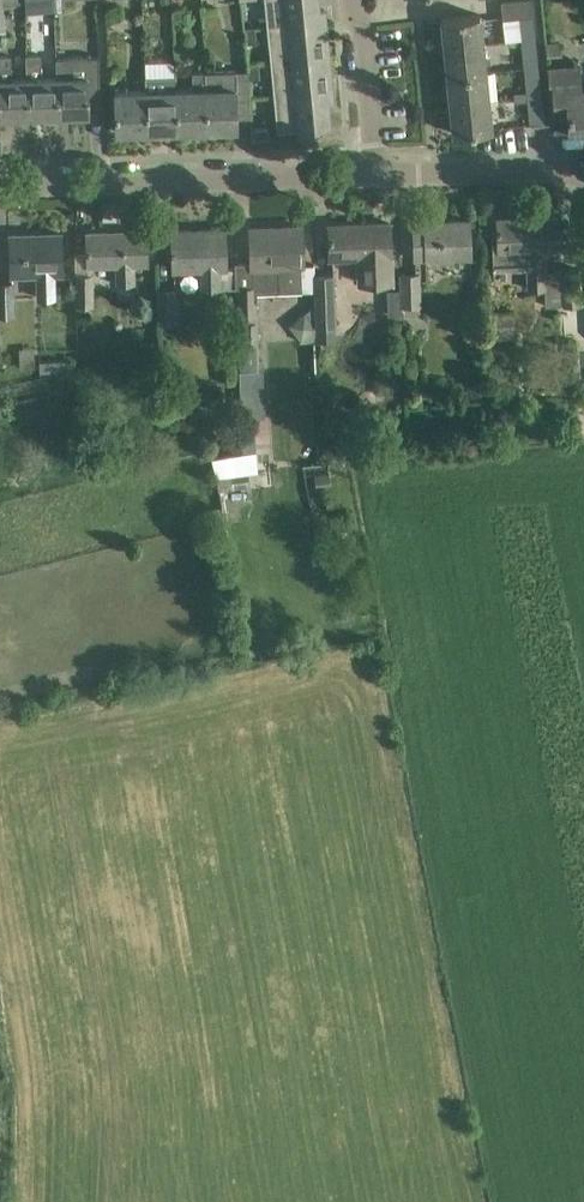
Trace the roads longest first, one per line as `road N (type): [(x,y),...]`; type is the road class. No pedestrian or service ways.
road 1 (residential): [(377,175),(0,187)]
road 2 (residential): [(583,177),(538,170),(377,175)]
road 3 (residential): [(377,175),(355,0)]

